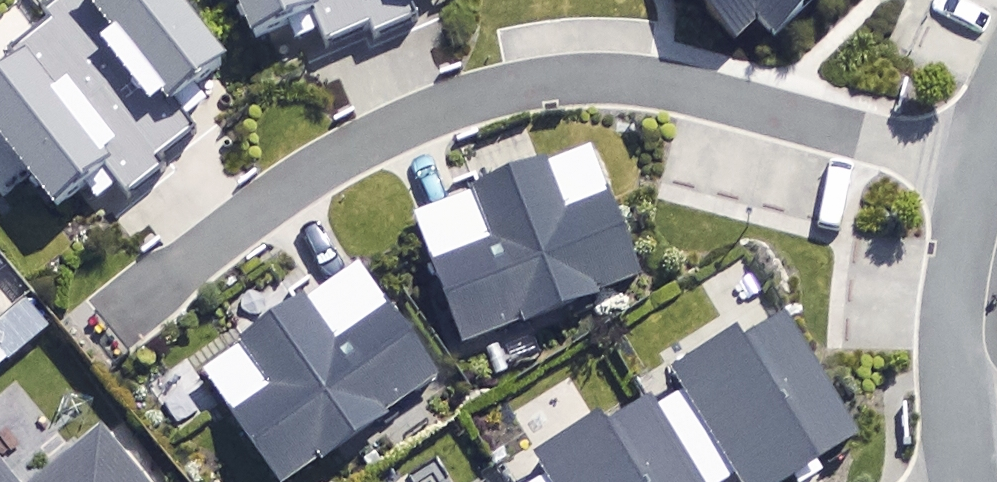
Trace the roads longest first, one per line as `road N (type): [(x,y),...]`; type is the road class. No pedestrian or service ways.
road 1 (residential): [(118,319),(331,163),(473,99),(535,85),(660,86),(985,171)]
road 2 (residential): [(958,438),(955,347),(985,171)]

